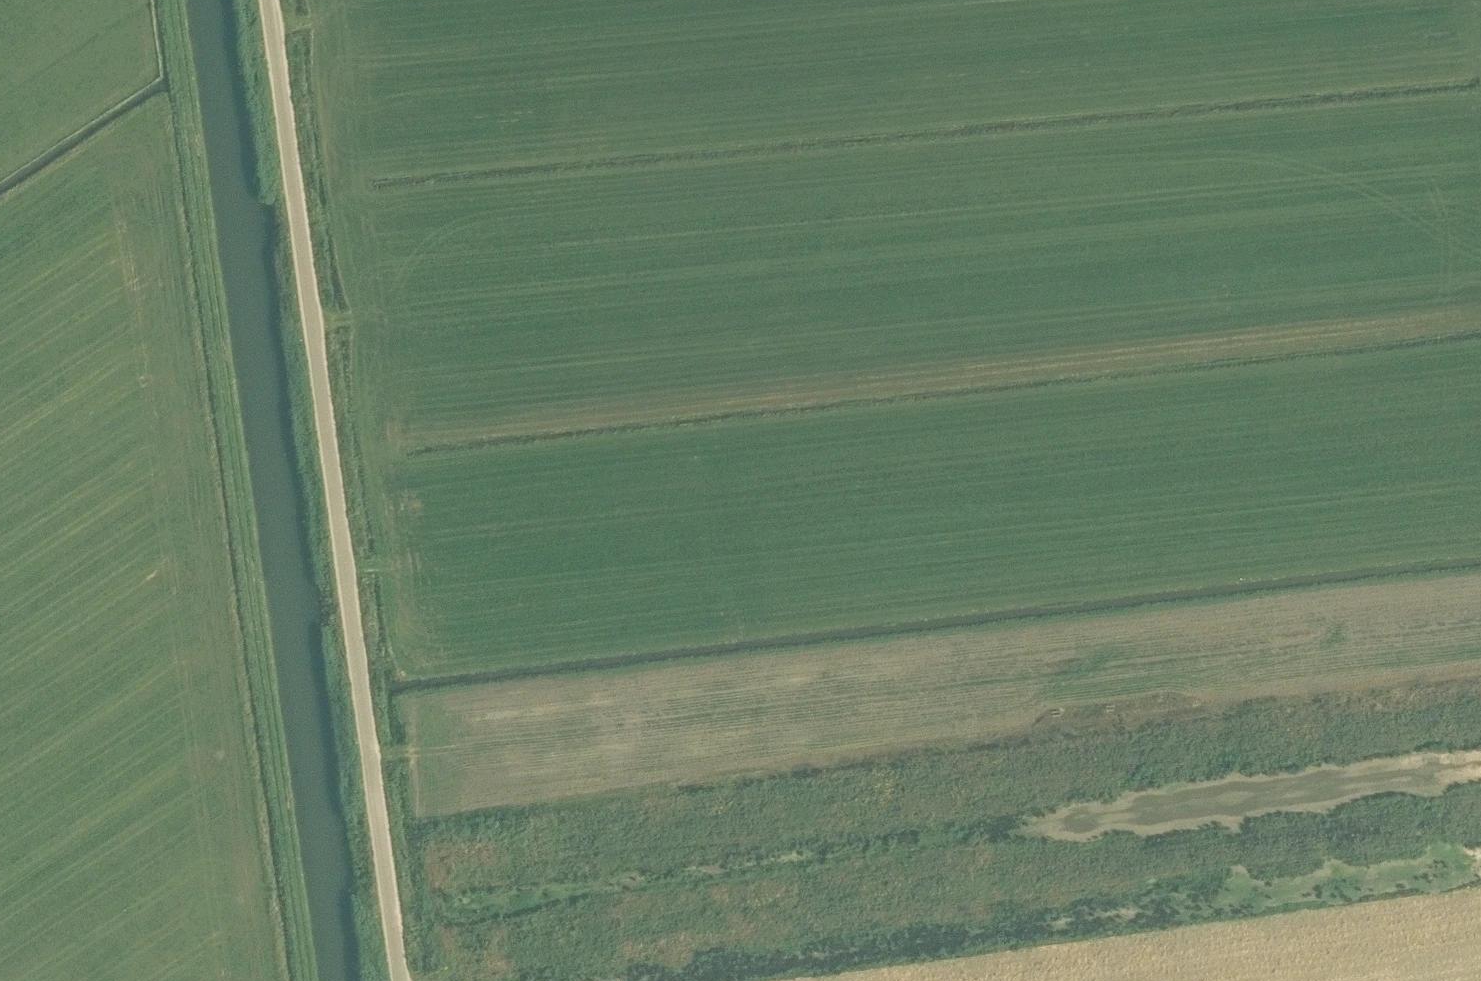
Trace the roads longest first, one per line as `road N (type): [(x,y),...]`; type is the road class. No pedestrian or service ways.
road 1 (unclassified): [(405,980),(272,0)]

